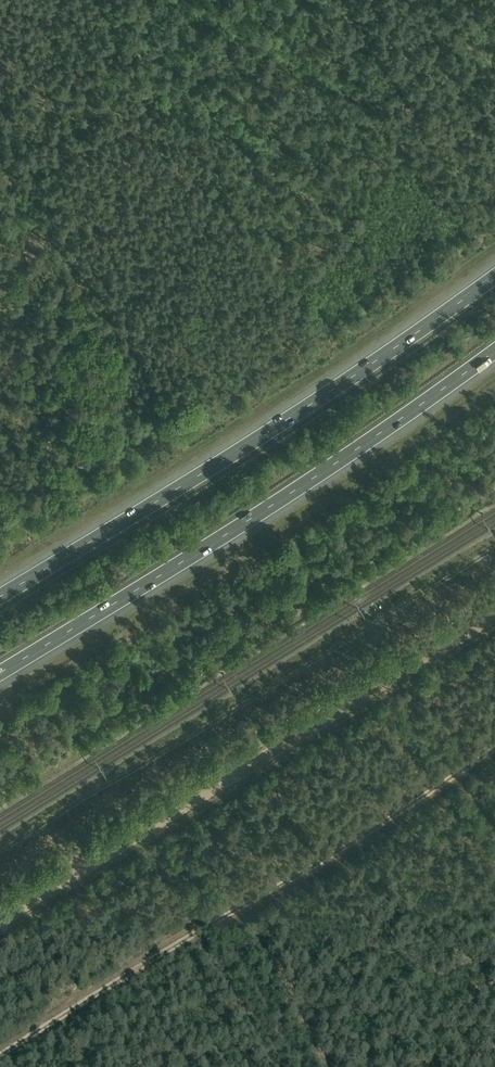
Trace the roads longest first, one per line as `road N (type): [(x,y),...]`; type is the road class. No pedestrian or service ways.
road 1 (motorway): [(0,675),(220,540),(494,352)]
road 2 (motorway): [(494,275),(342,383),(0,597)]
road 3 (track): [(0,852),(494,548)]

